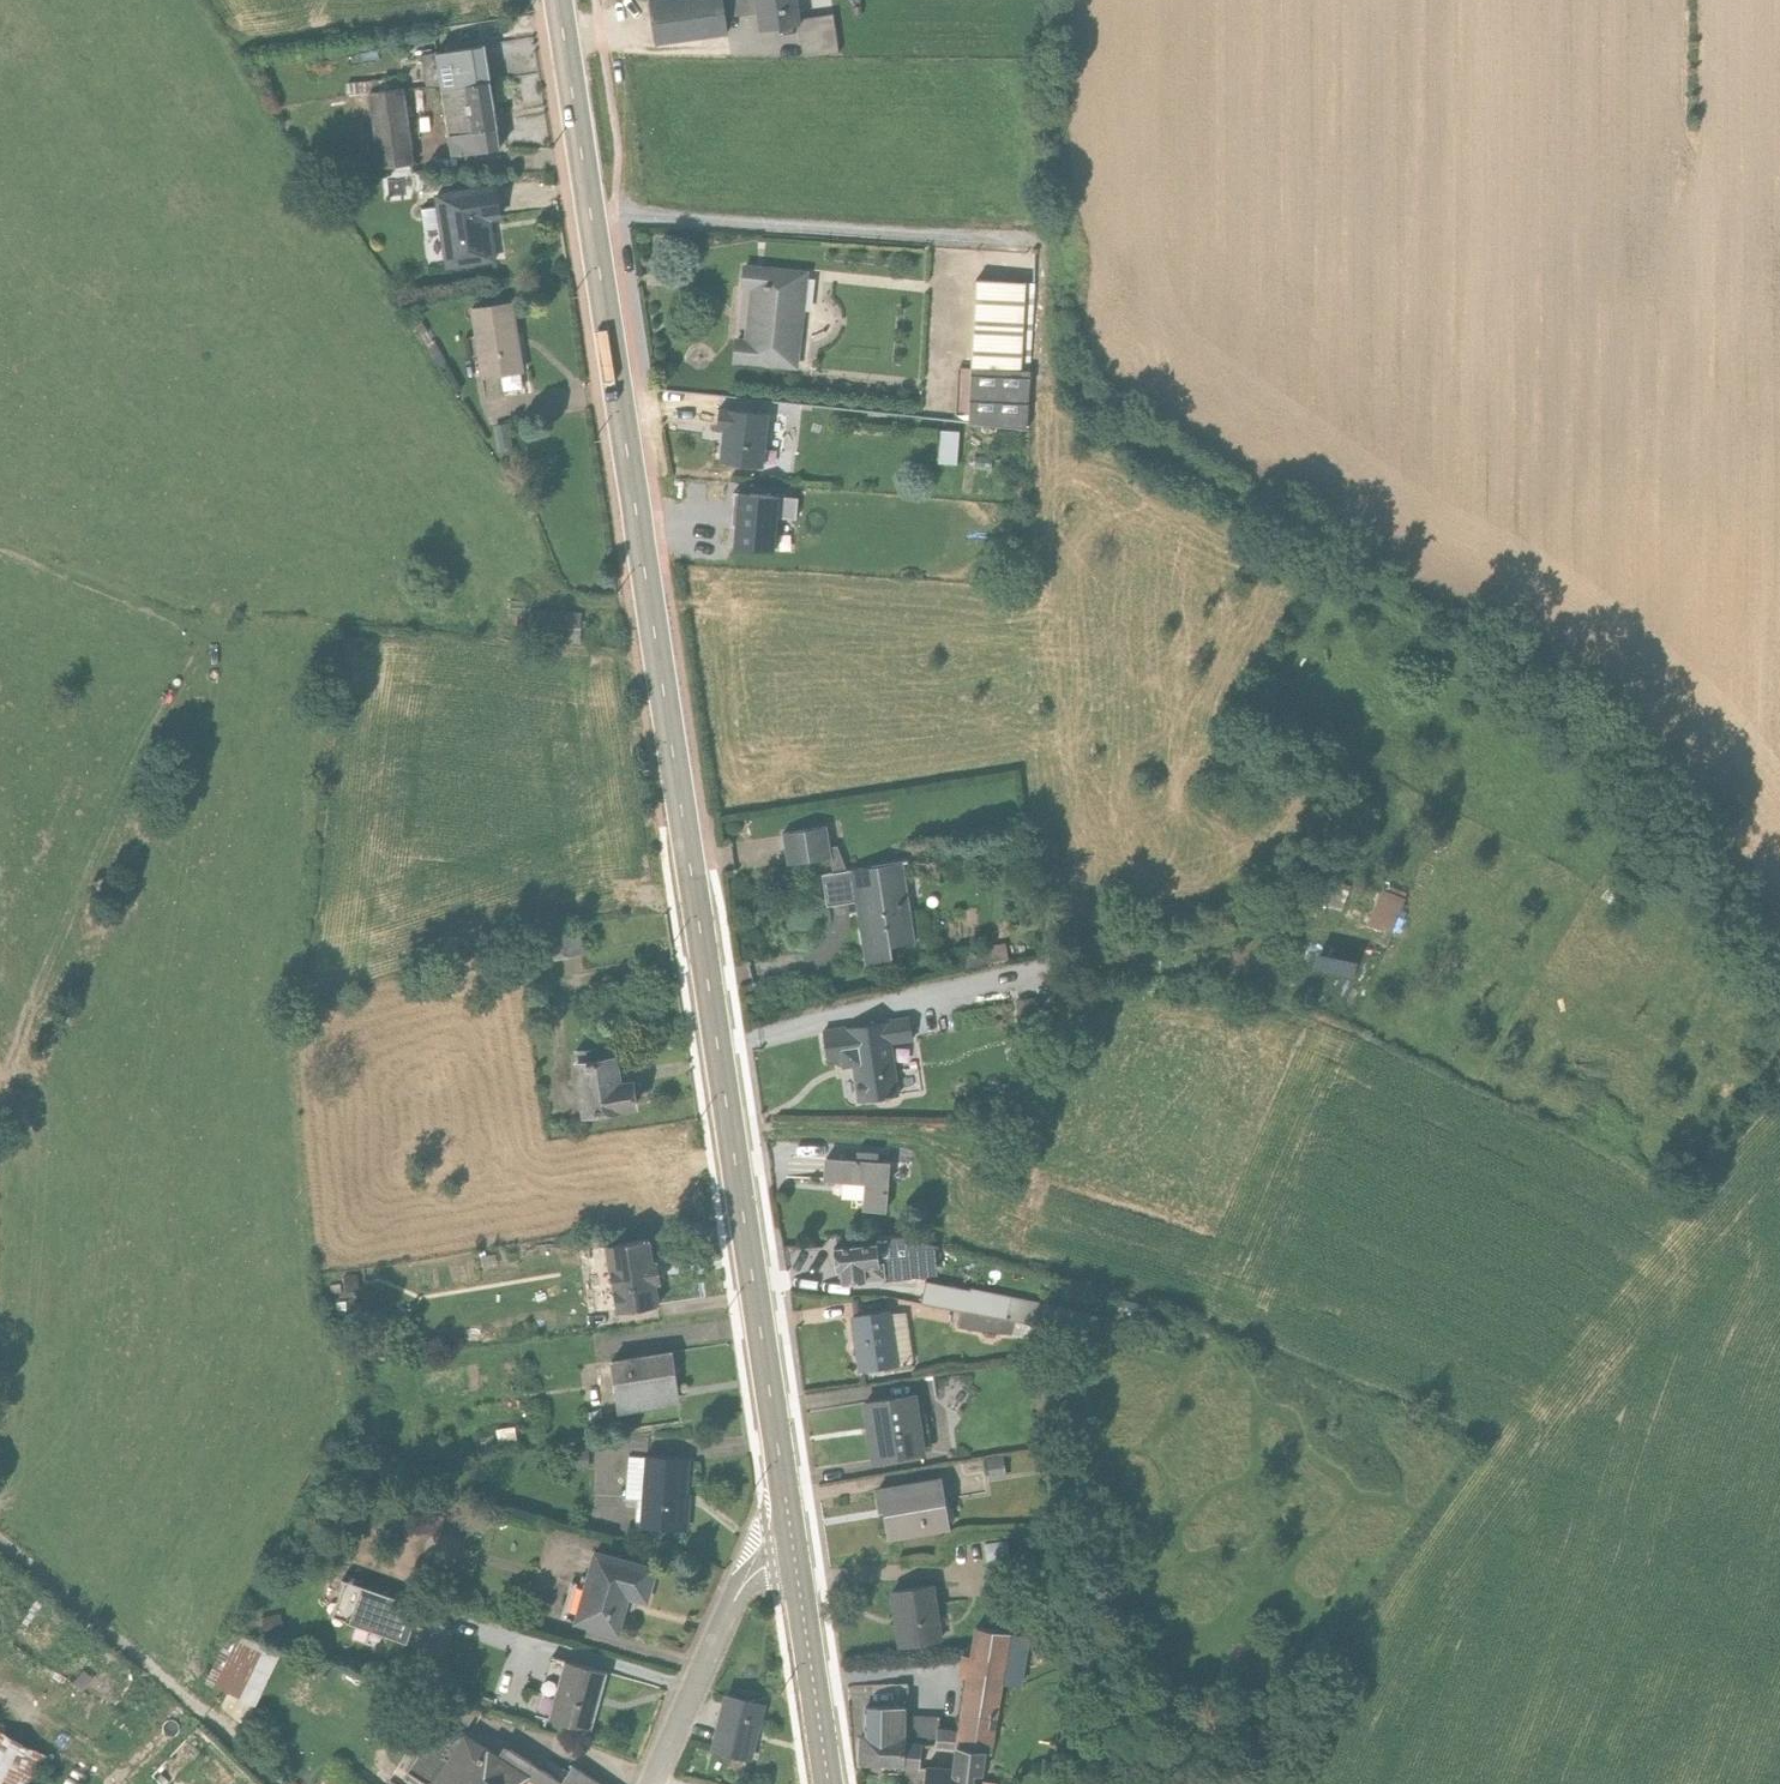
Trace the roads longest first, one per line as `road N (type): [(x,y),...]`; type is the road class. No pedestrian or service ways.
road 1 (secondary): [(556,0),(787,1529)]
road 2 (track): [(278,1783),(0,1543)]
road 3 (residential): [(787,1529),(760,1548),(651,1783)]
road 4 (secondary): [(787,1529),(826,1783)]

